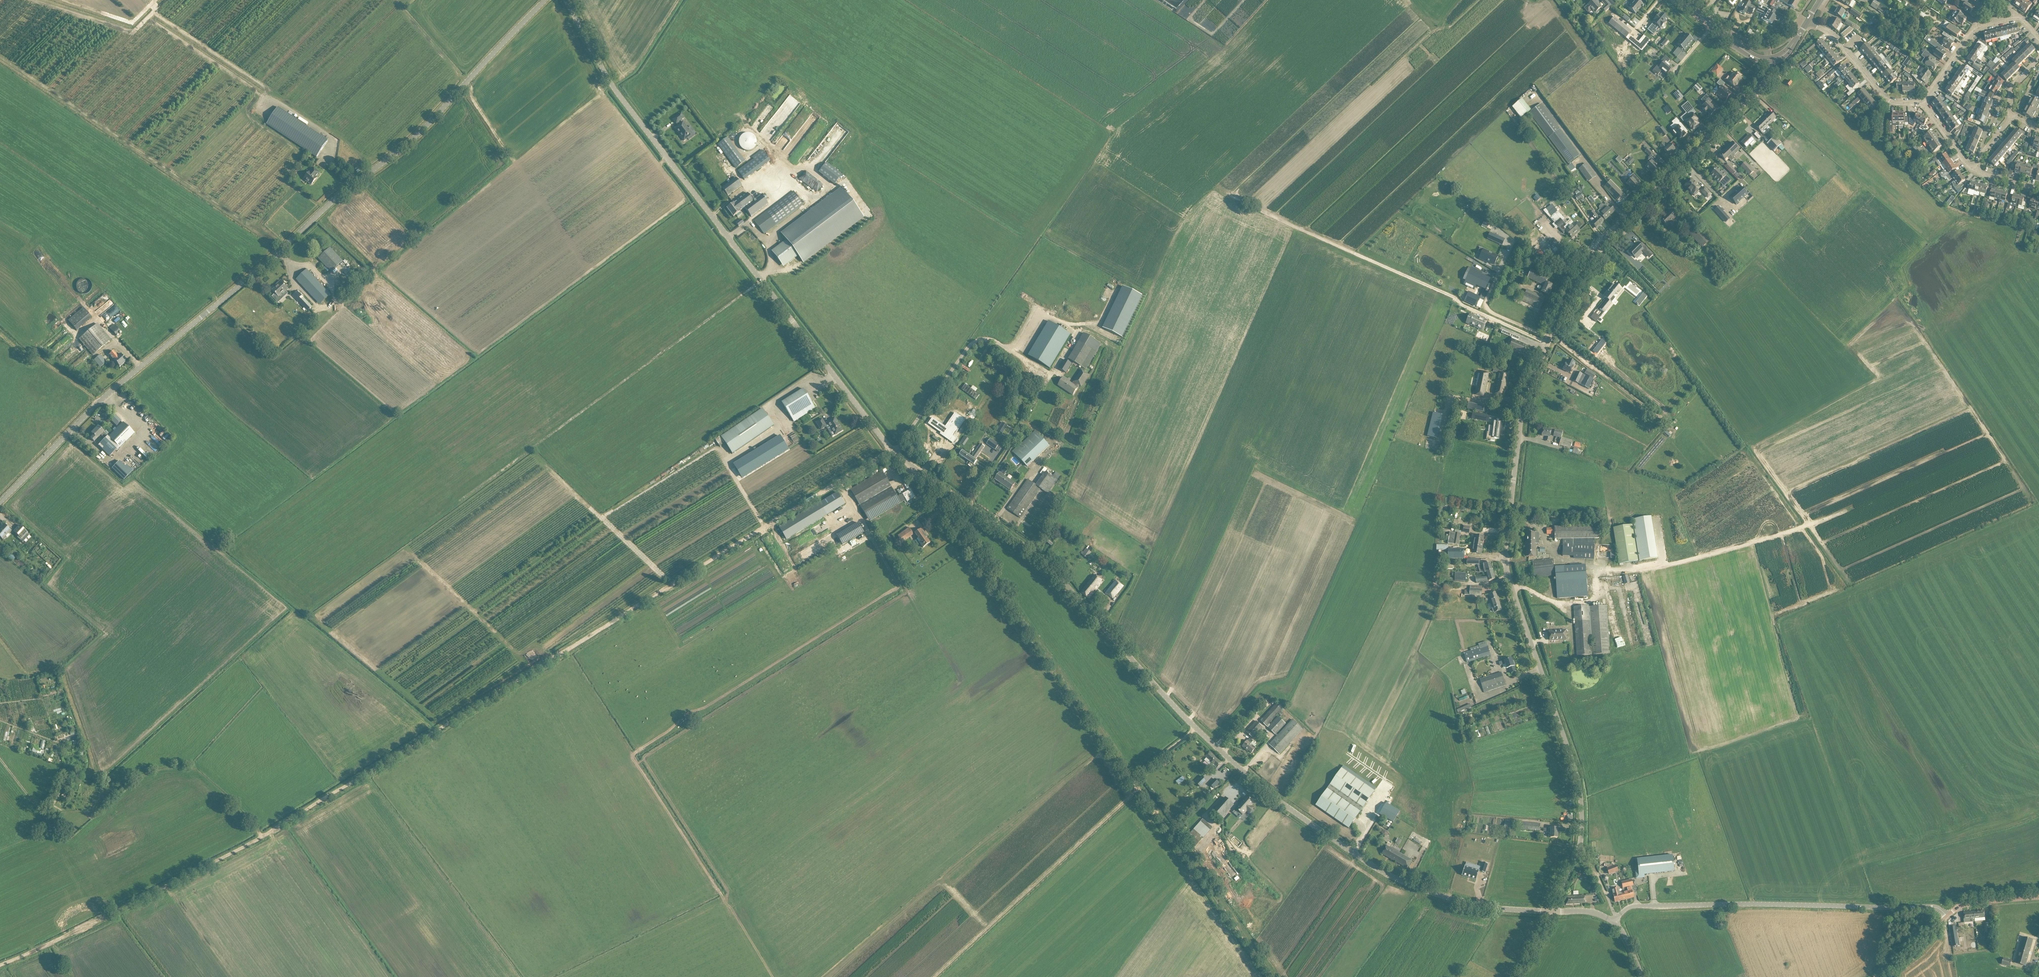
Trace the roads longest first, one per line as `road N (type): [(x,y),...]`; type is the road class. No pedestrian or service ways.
road 1 (unclassified): [(1553,911),(1473,905),(1407,883),(1286,810),(1191,728),(1054,570),(904,465),(615,89),(565,0)]
road 2 (unclassified): [(1553,911),(1581,820),(1575,776),(1504,571),(1525,400),(1589,264),(1763,86),(1768,60)]
road 3 (unclassified): [(0,502),(98,403),(414,137),(542,0)]
road 4 (track): [(889,451),(286,823)]
road 5 (track): [(1141,787),(910,469)]
road 6 (unclassified): [(1947,916),(1930,907),(1633,906),(1615,923)]
road 7 (track): [(0,965),(261,837)]
road 8 (track): [(933,976),(1141,787)]
road 9 (track): [(1270,976),(1141,787)]
road 10 (track): [(0,761),(115,912)]
road 11 (residential): [(1923,103),(1887,100),(1830,33),(1808,21)]

